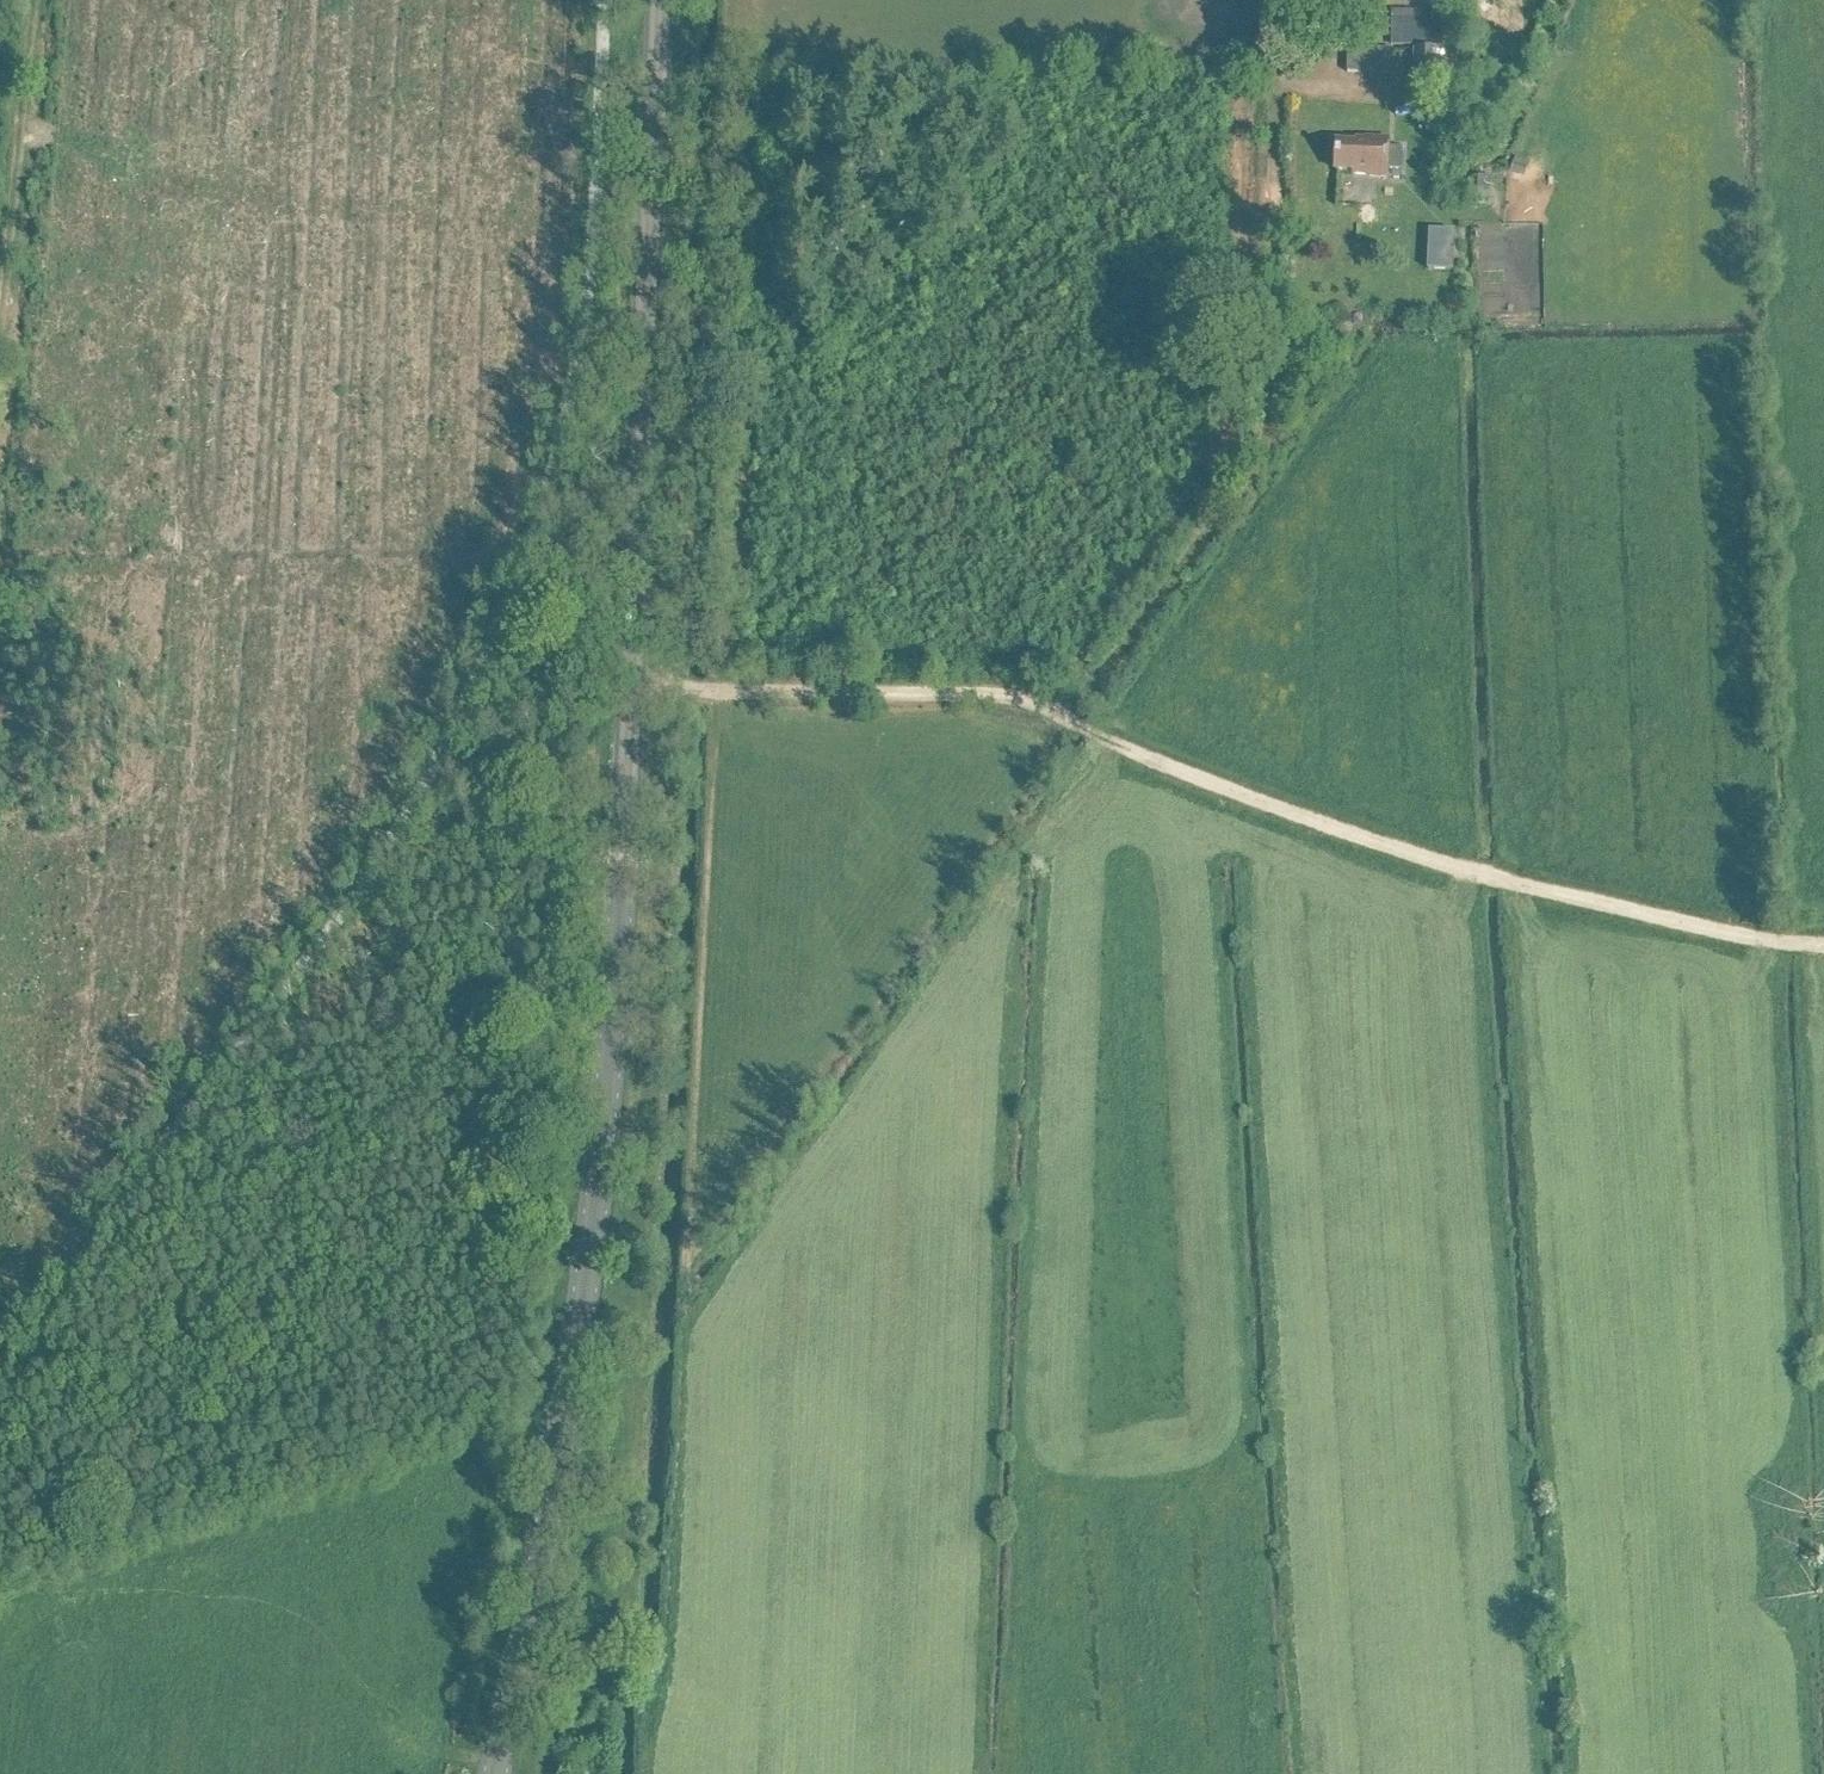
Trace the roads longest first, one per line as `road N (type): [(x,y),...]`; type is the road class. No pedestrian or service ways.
road 1 (secondary): [(494,1773),(549,1543),(600,1188),(634,687),(662,0)]
road 2 (track): [(634,687),(1021,697),(1315,821),(1451,865),(1649,914),(1823,945)]
road 3 (track): [(1278,373),(1273,438),(1257,480),(1083,726)]
road 4 (track): [(1278,373),(1279,0)]
road 5 (track): [(34,0),(0,315)]
road 6 (track): [(484,611),(636,637)]

